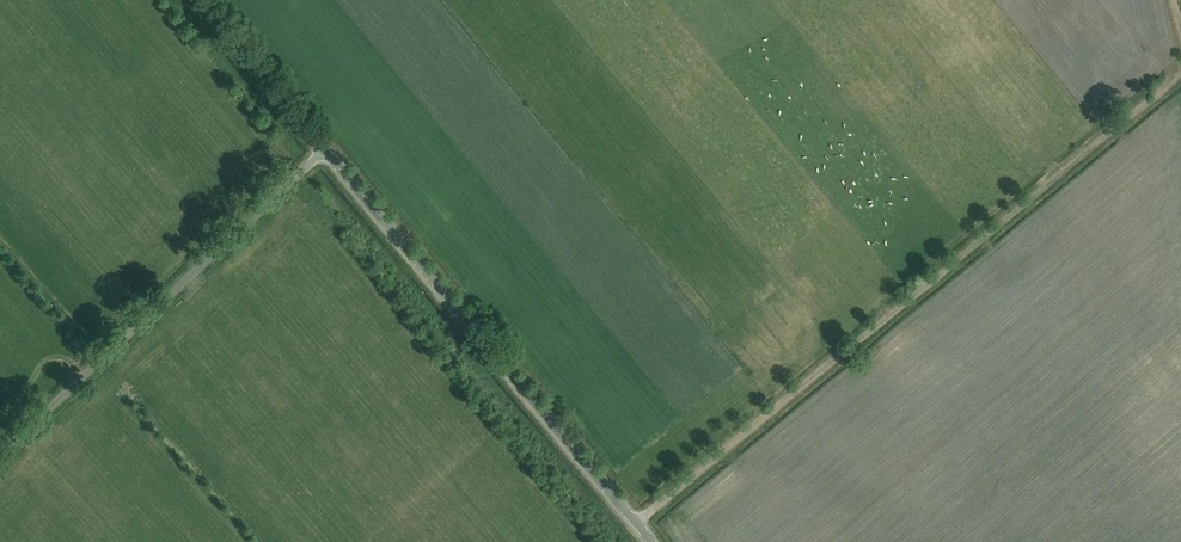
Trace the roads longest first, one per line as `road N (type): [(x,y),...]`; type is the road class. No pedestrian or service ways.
road 1 (track): [(1180,71),(634,525)]
road 2 (unclassified): [(648,541),(323,149)]
road 3 (unclassified): [(0,453),(323,149)]
road 4 (unclassified): [(323,149),(200,0)]

